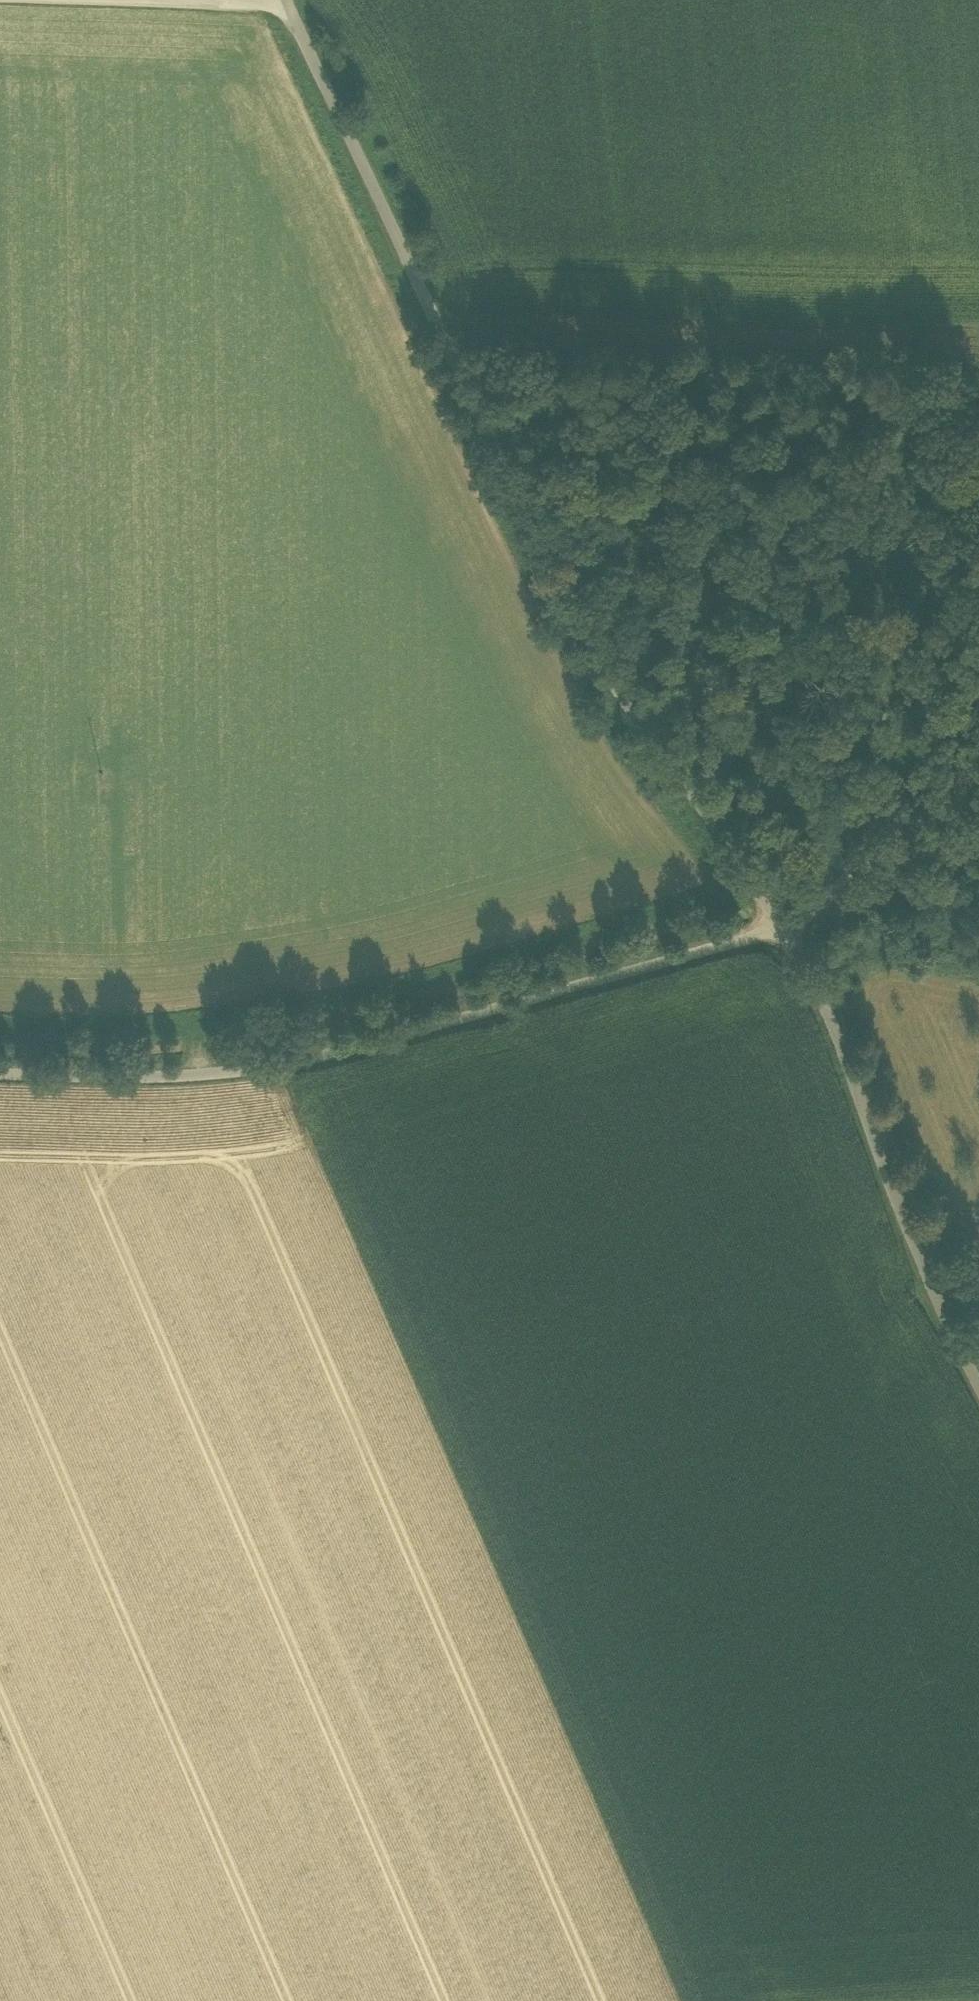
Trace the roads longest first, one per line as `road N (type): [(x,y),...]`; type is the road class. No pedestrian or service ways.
road 1 (unclassified): [(286,0),(586,636),(786,929)]
road 2 (unclassified): [(786,929),(306,1061),(218,1076),(0,1073)]
road 3 (unclassified): [(978,1388),(786,929)]
road 4 (track): [(786,929),(978,777)]

